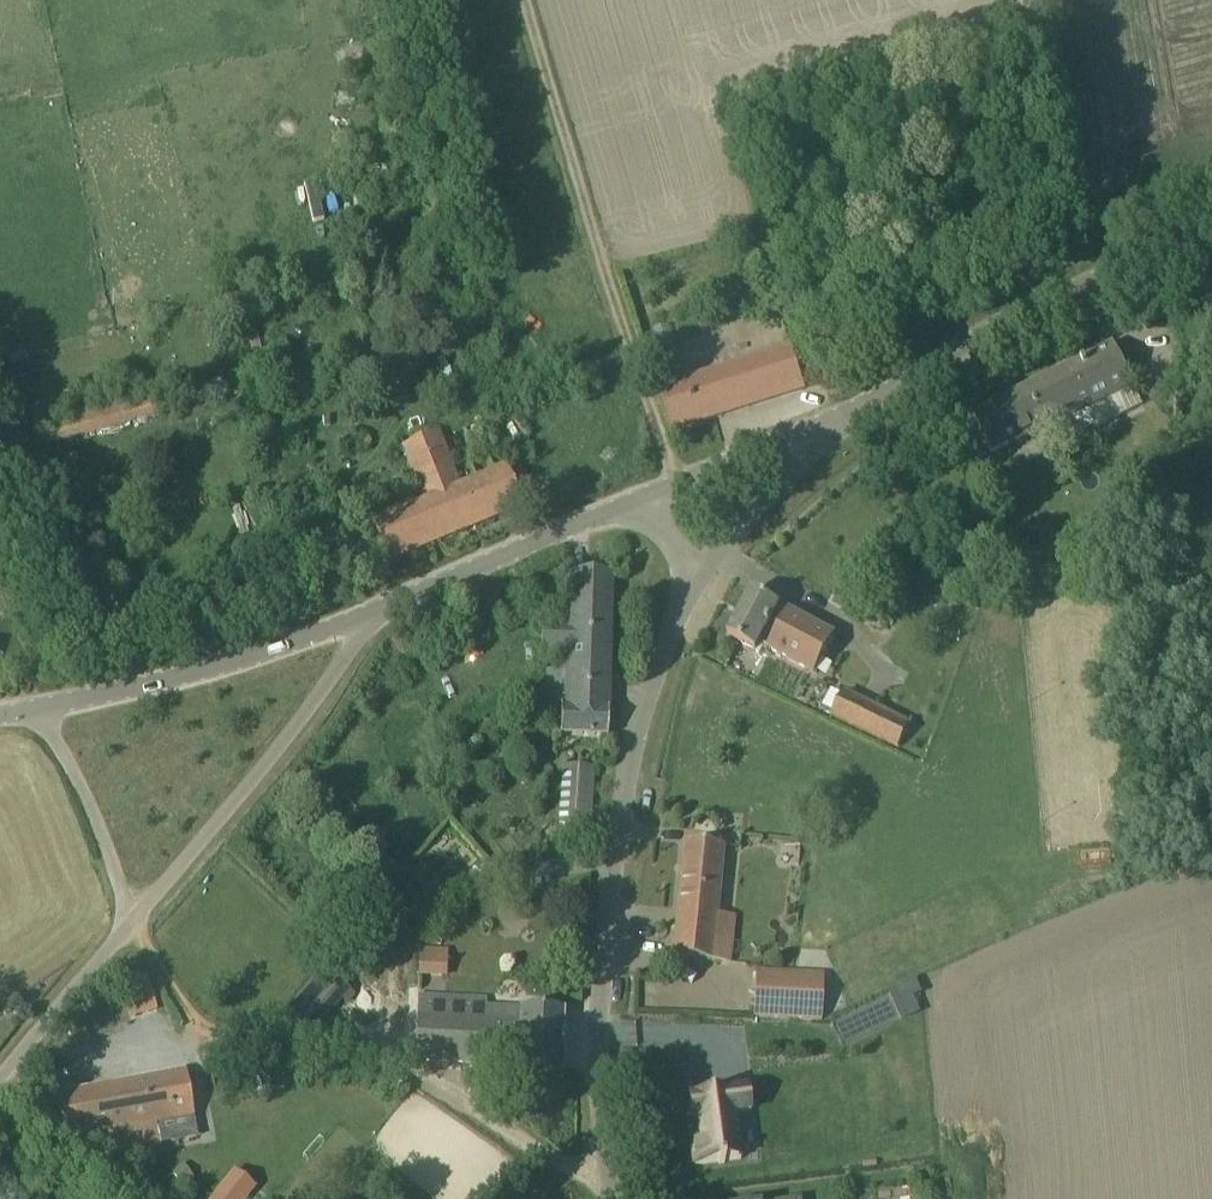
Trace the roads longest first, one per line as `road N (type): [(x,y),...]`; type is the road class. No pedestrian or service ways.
road 1 (unclassified): [(614,1198),(597,988),(645,701),(694,582)]
road 2 (track): [(612,1184),(388,1063),(224,1027),(169,996),(132,920)]
road 3 (track): [(522,0),(676,483)]
road 4 (tertiary): [(824,419),(1044,290),(1211,233)]
road 5 (unclassified): [(132,920),(335,683),(378,607)]
road 6 (tertiary): [(38,707),(158,681),(378,607)]
road 7 (tertiary): [(378,607),(628,505)]
road 8 (unclassified): [(132,920),(38,707)]
road 9 (tertiary): [(628,505),(824,419)]
road 10 (unclassified): [(694,582),(799,462),(824,419)]
road 11 (unclassified): [(0,1075),(132,920)]

